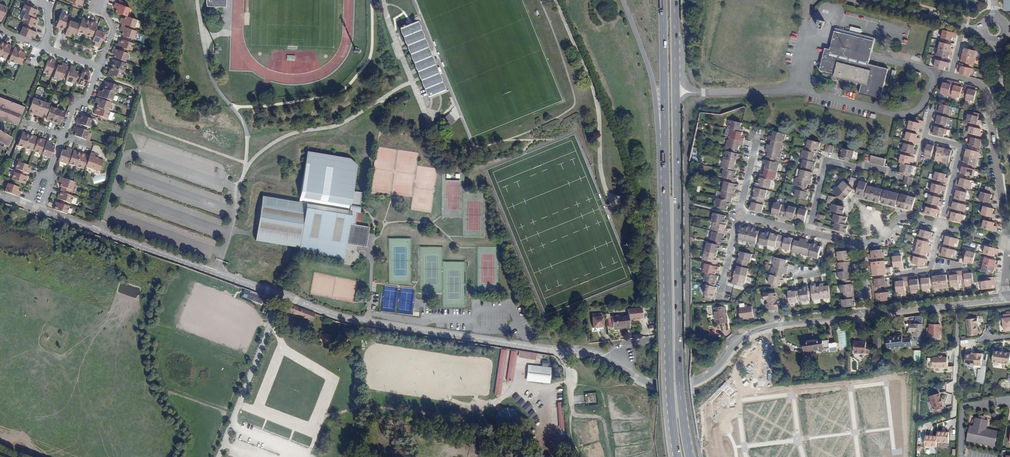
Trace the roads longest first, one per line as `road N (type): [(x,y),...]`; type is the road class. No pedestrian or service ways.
road 1 (residential): [(40,212),(343,319),(622,359),(656,385),(704,377),(743,338),(767,327),(867,318)]
road 2 (primary): [(689,456),(679,368),(674,0)]
road 3 (primary): [(665,139),(678,456)]
road 4 (track): [(569,377),(474,407),(364,405),(324,417),(304,454)]
road 5 (residential): [(988,95),(1008,243)]
road 6 (primary): [(623,0),(665,139)]
road 7 (residential): [(809,232),(827,162),(896,173)]
road 8 (residential): [(867,318),(1006,301)]
road 9 (primary): [(663,0),(665,139)]
road 10 (residential): [(858,0),(983,32)]

